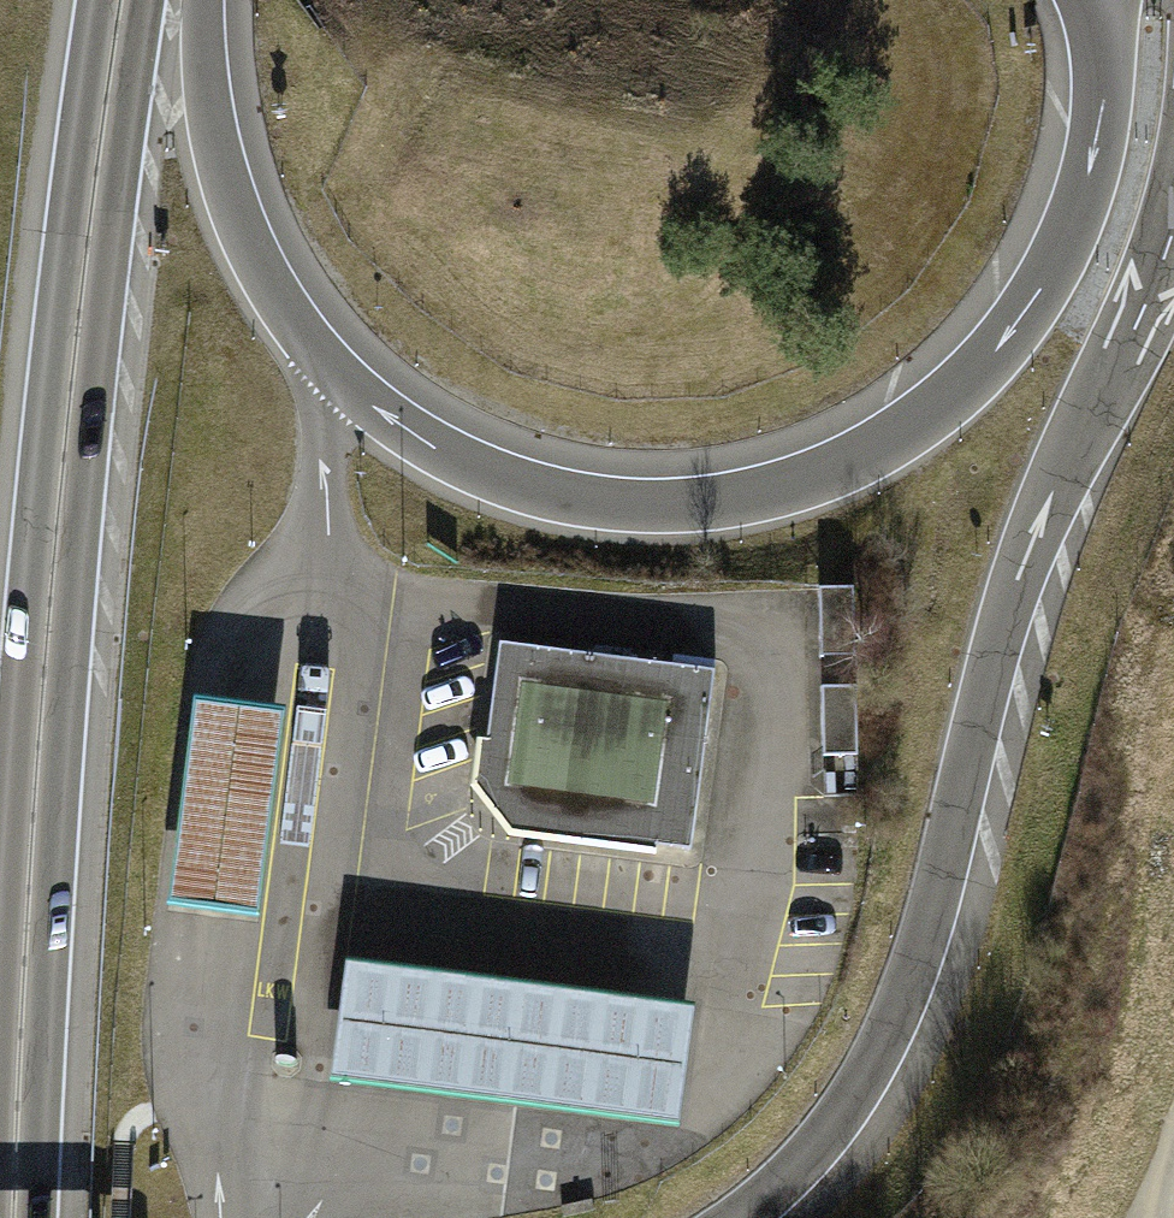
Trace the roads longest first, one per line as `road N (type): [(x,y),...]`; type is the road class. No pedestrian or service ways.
road 1 (trunk): [(1105,0),(1102,104),(1074,219),(1046,281),(960,392),(909,433),(848,465),(750,499),(660,509),(563,499),(472,470),(388,417),(330,366),(266,280),(226,187),(206,87),(201,0)]
road 2 (trunk): [(38,1217),(83,505),(146,0)]
road 3 (trunk): [(741,1217),(835,1123),(900,1006),(941,882),(1021,571),(1173,233)]
road 4 (trunk): [(99,0),(38,500),(0,1033)]

